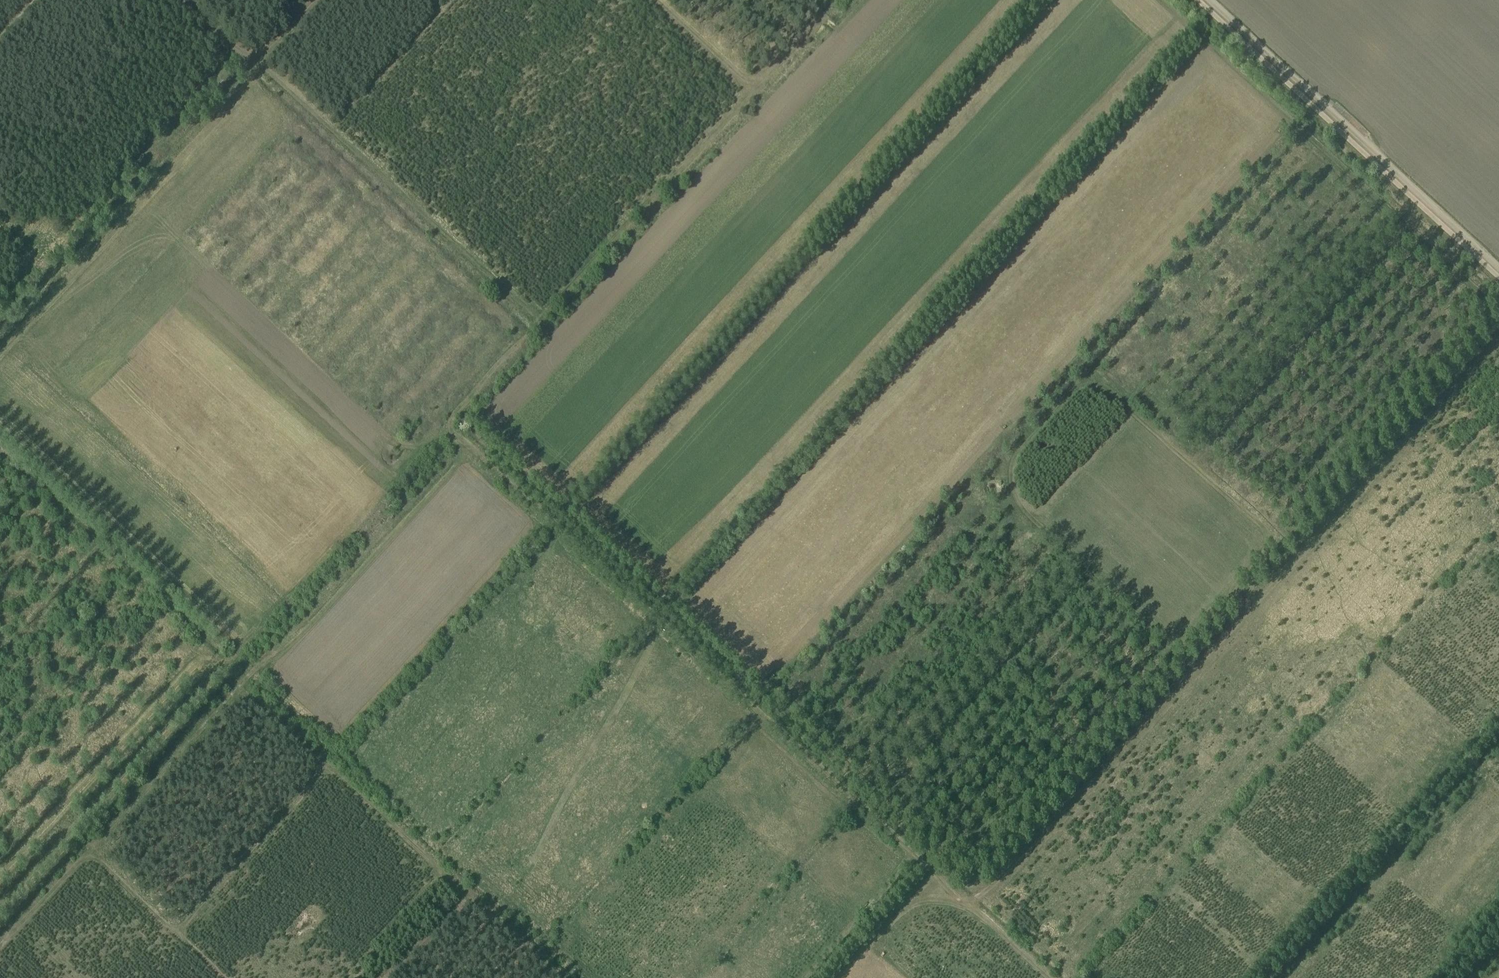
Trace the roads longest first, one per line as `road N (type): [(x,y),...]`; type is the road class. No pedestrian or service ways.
road 1 (track): [(180,0),(540,322)]
road 2 (track): [(1498,266),(1209,0)]
road 3 (track): [(655,0),(752,91)]

